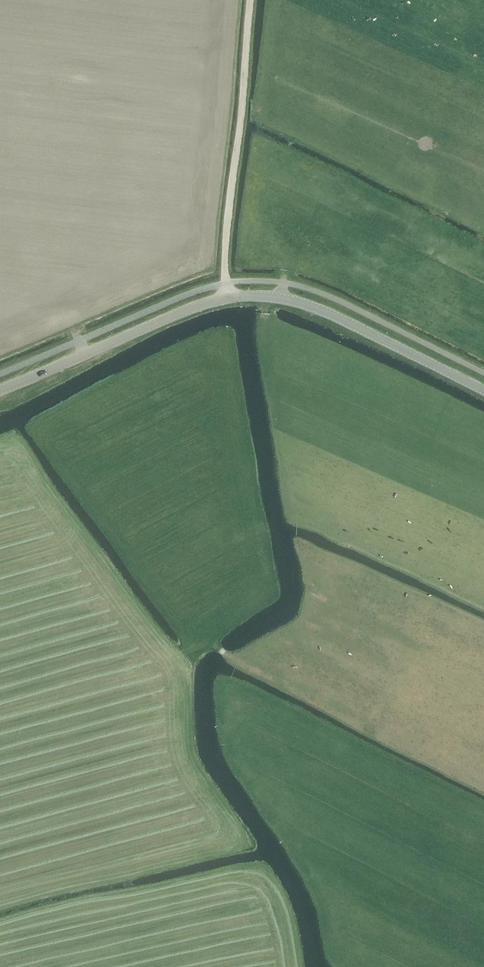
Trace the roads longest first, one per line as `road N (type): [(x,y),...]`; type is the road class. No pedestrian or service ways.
road 1 (tertiary): [(483,392),(312,307),(254,297),(200,307),(0,390)]
road 2 (track): [(227,298),(250,0)]

